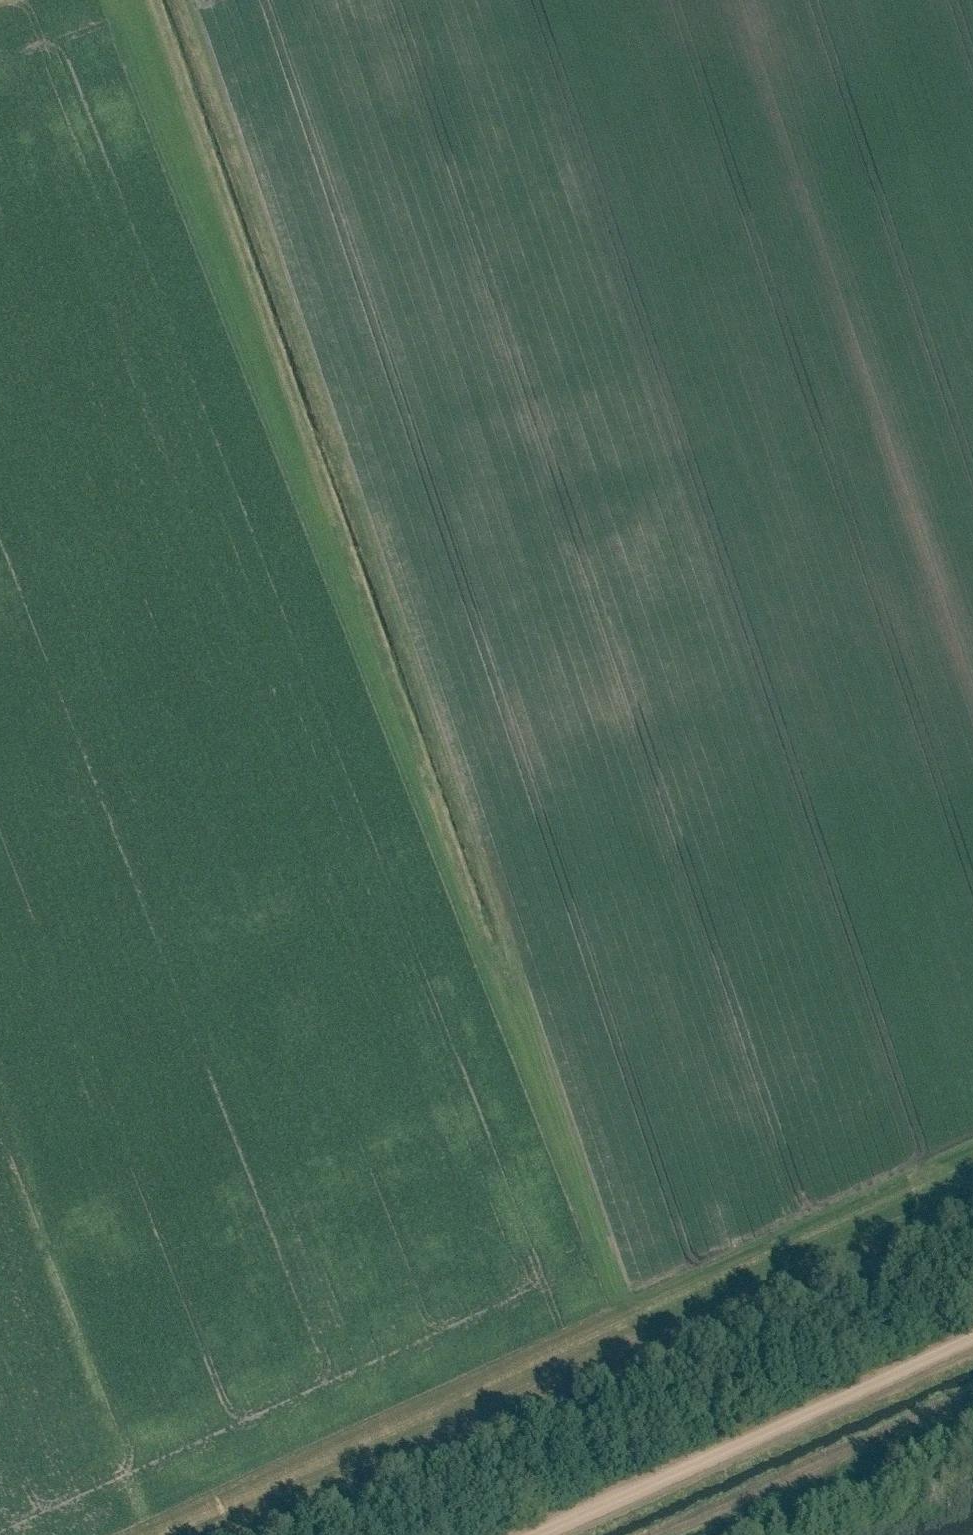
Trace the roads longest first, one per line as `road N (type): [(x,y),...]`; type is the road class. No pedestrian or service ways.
road 1 (track): [(519,1534),(972,1330)]

